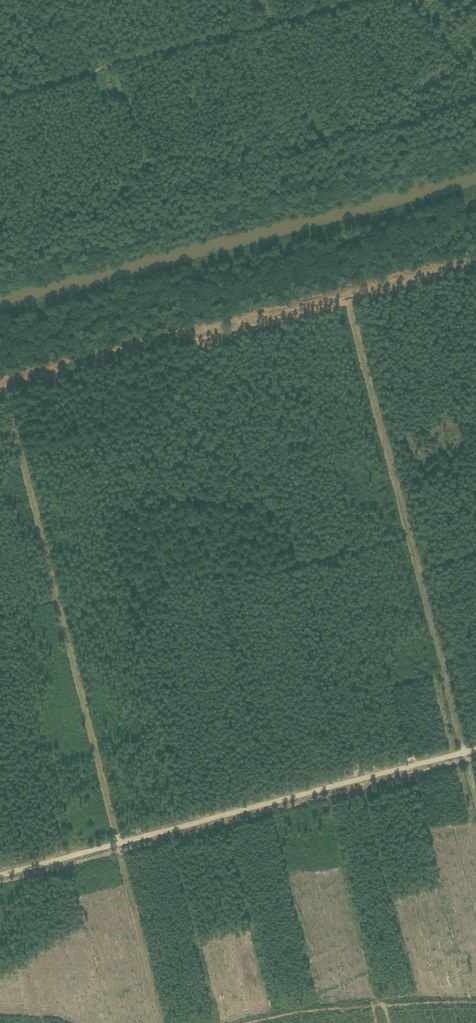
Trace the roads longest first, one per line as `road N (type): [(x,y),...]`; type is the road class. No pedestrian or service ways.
road 1 (track): [(475,790),(337,238)]
road 2 (unclassified): [(475,201),(0,326)]
road 3 (track): [(365,0),(0,100)]

